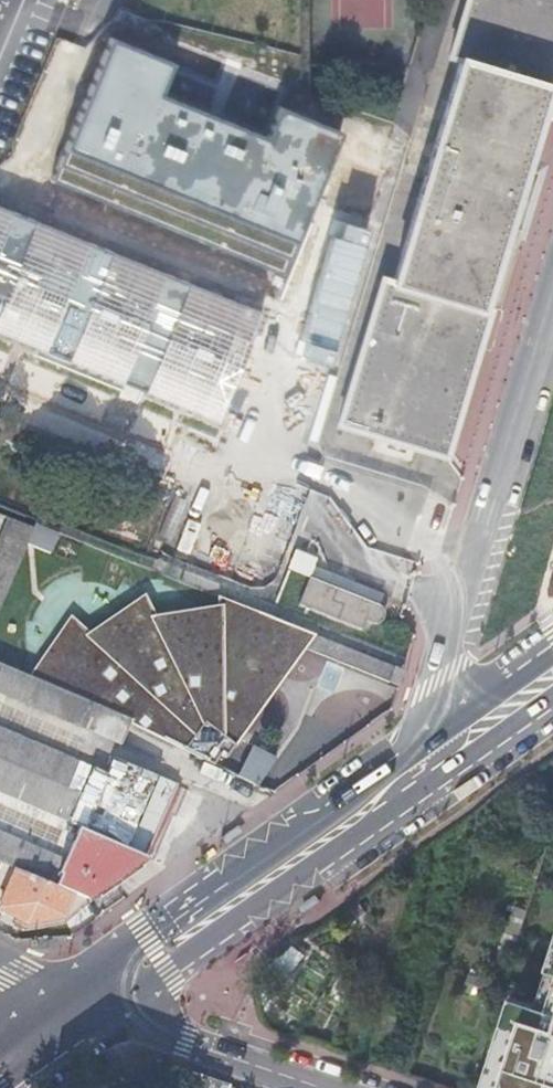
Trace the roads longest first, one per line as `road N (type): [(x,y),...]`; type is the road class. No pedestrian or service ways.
road 1 (tertiary): [(81,1010),(471,732)]
road 2 (residential): [(471,732),(436,682),(552,297)]
road 3 (residential): [(81,1010),(322,1087)]

